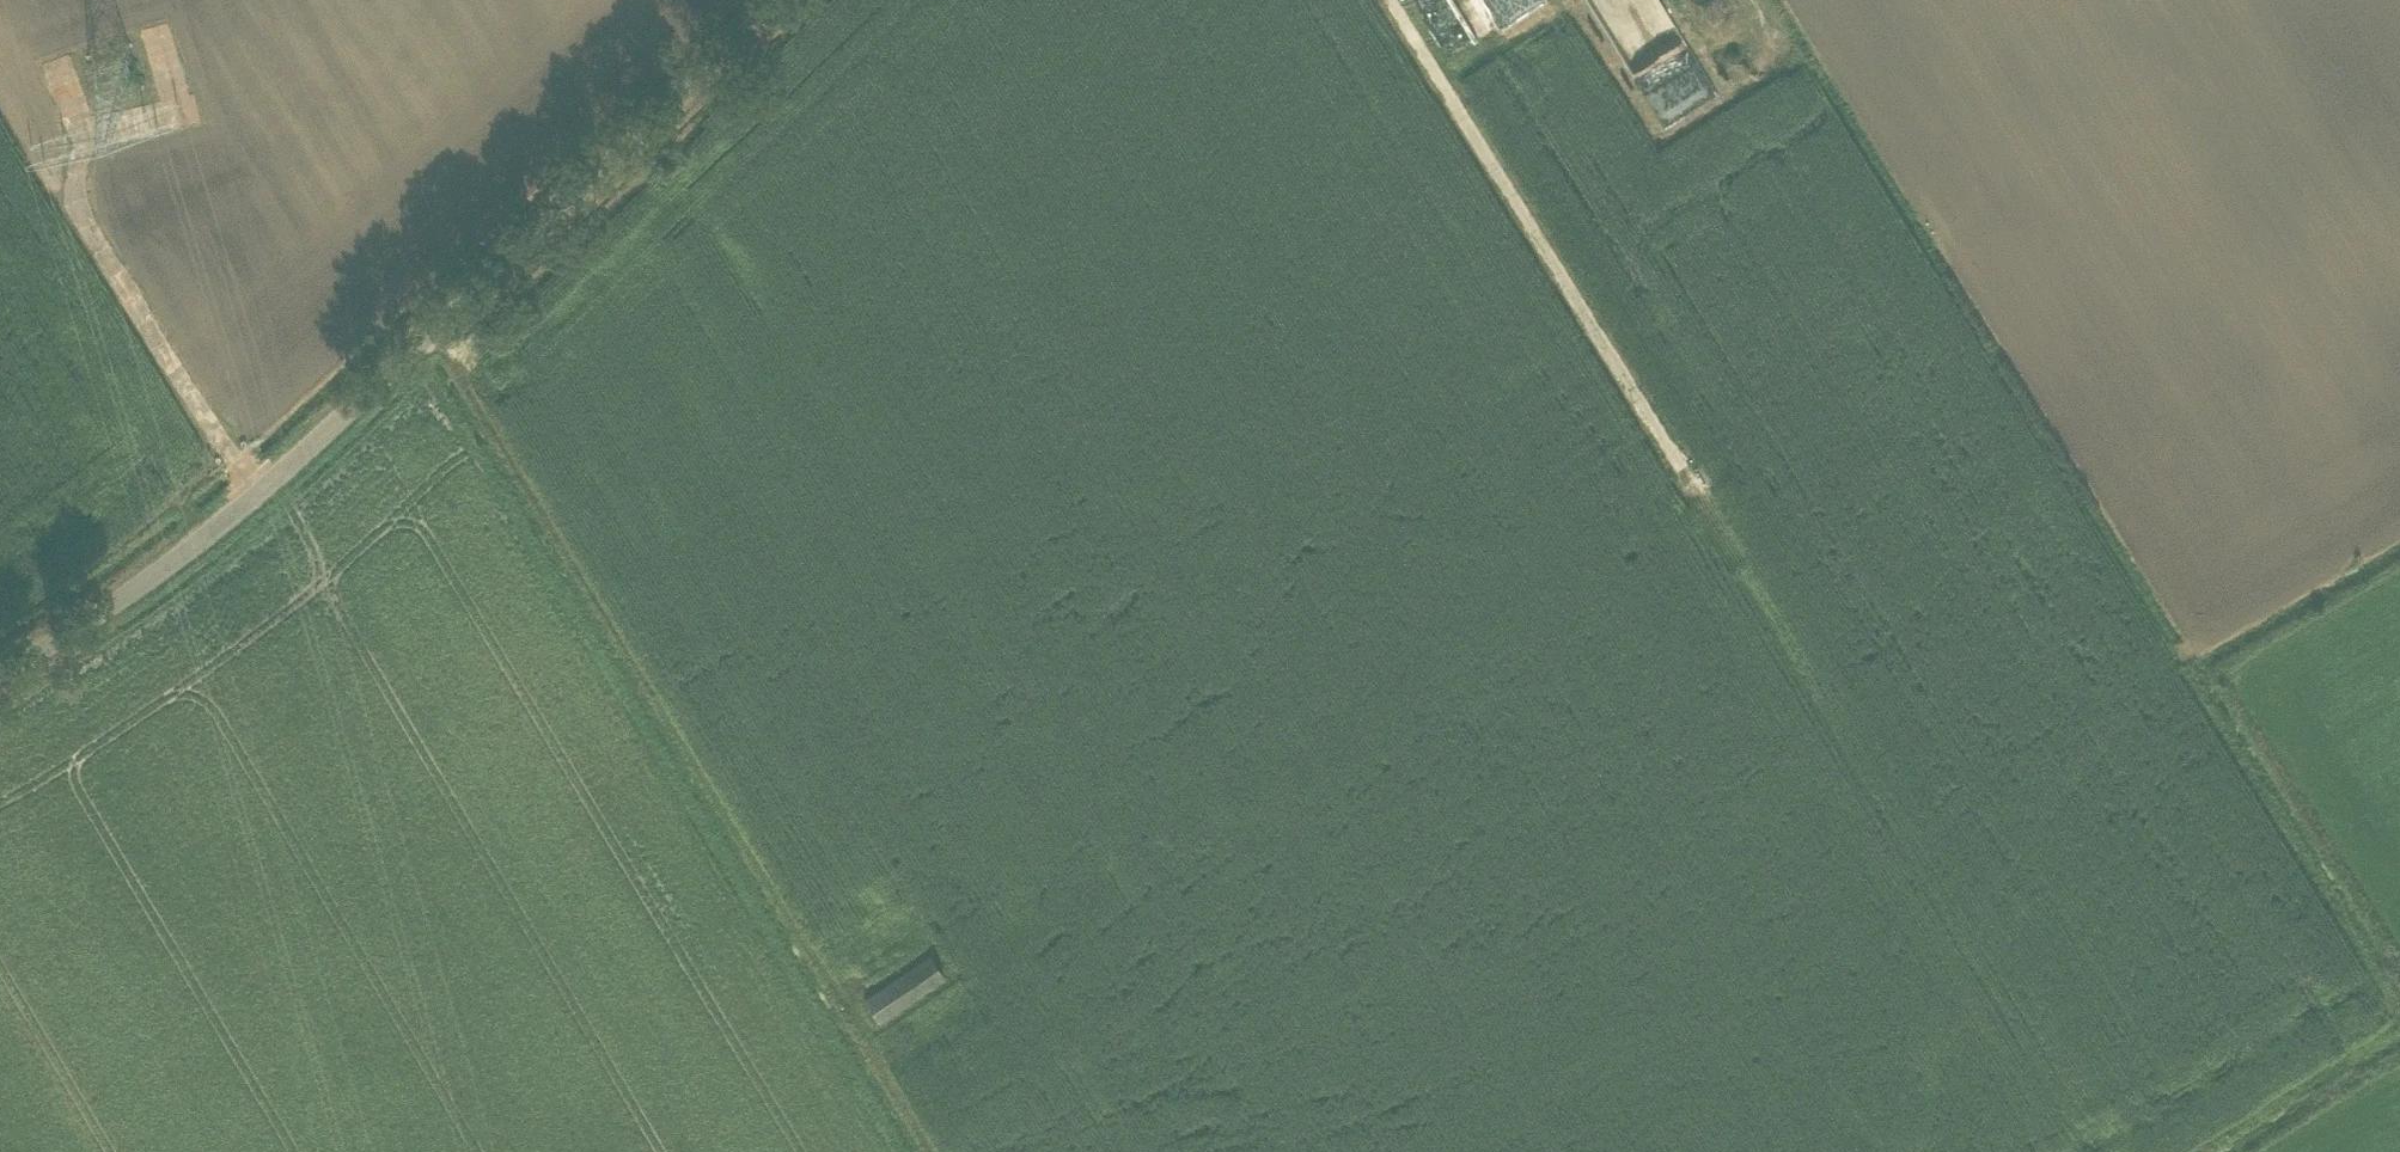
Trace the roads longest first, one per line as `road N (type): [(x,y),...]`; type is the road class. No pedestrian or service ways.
road 1 (unclassified): [(0,681),(151,581),(291,469),(789,0)]

